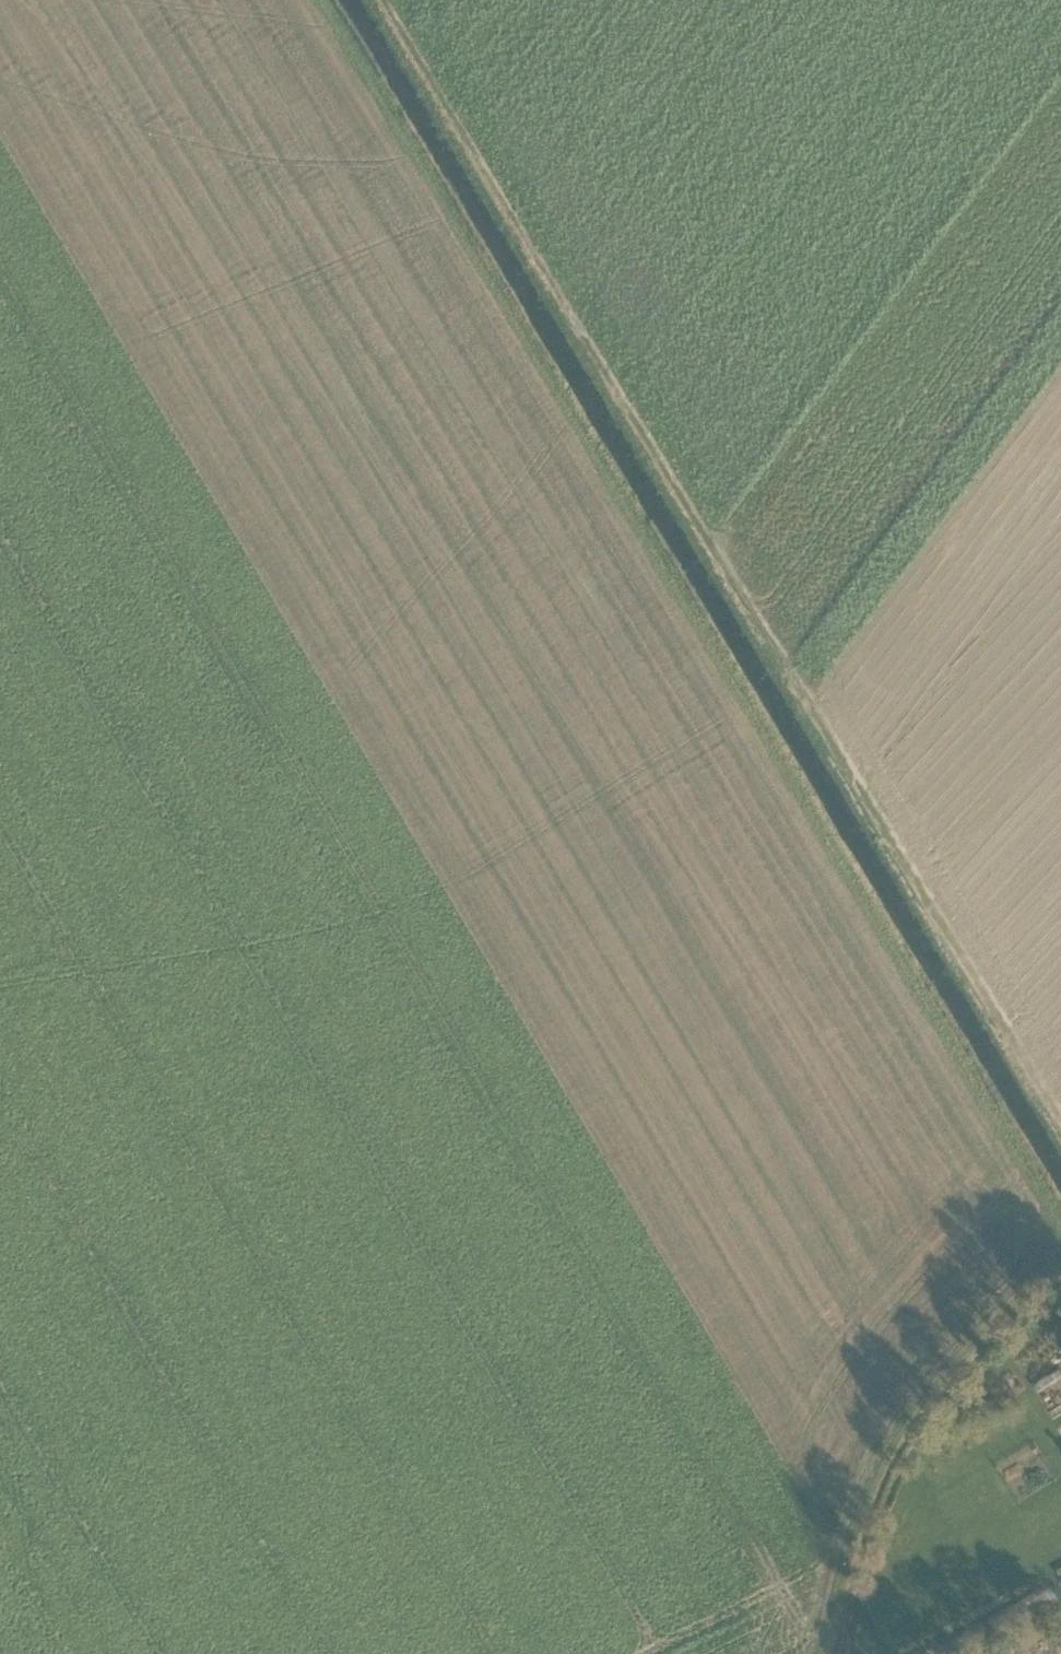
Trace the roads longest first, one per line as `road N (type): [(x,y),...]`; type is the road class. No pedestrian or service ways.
road 1 (track): [(1060,1139),(375,0)]
road 2 (unclassified): [(946,1653),(1060,1592)]

